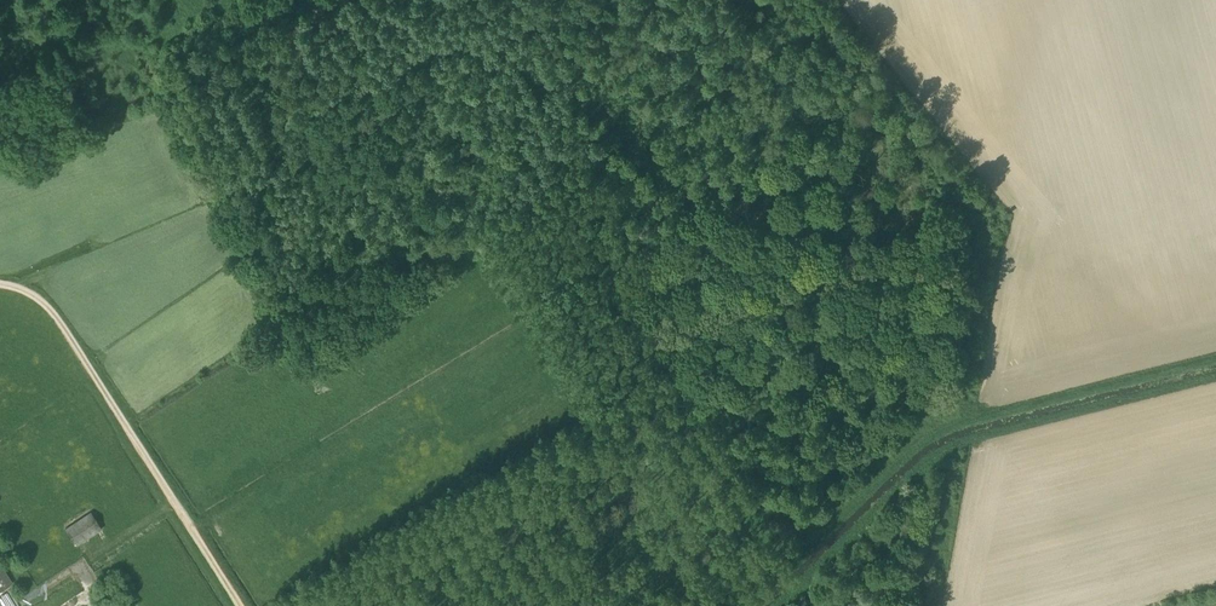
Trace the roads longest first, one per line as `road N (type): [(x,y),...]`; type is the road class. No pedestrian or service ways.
road 1 (track): [(242,605),(43,305),(0,287)]

